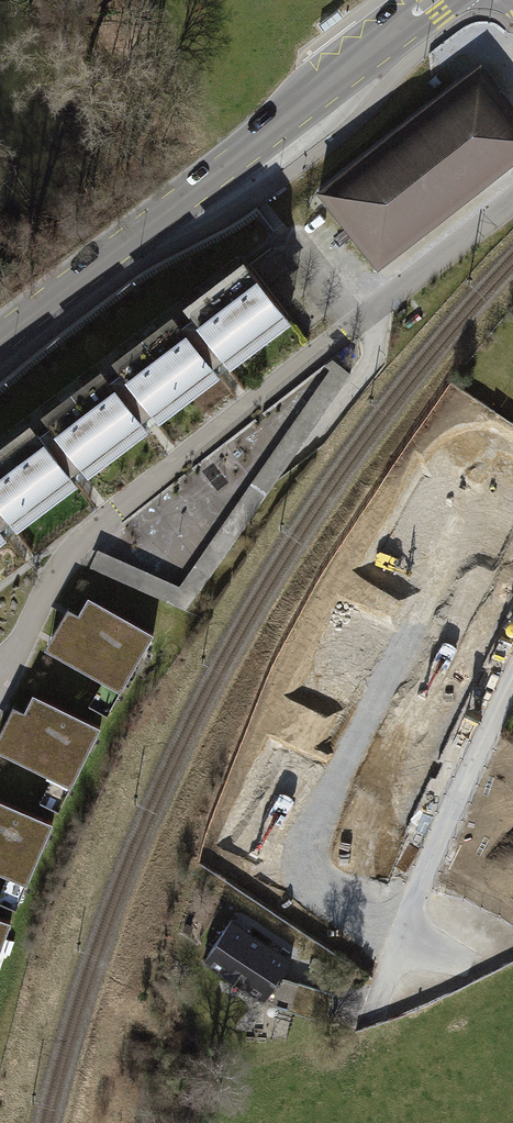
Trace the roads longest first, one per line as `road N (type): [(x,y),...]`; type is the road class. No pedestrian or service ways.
road 1 (residential): [(512,200),(78,546),(0,671)]
road 2 (secondary): [(0,340),(431,0)]
road 3 (residential): [(512,689),(431,869),(375,1020)]

